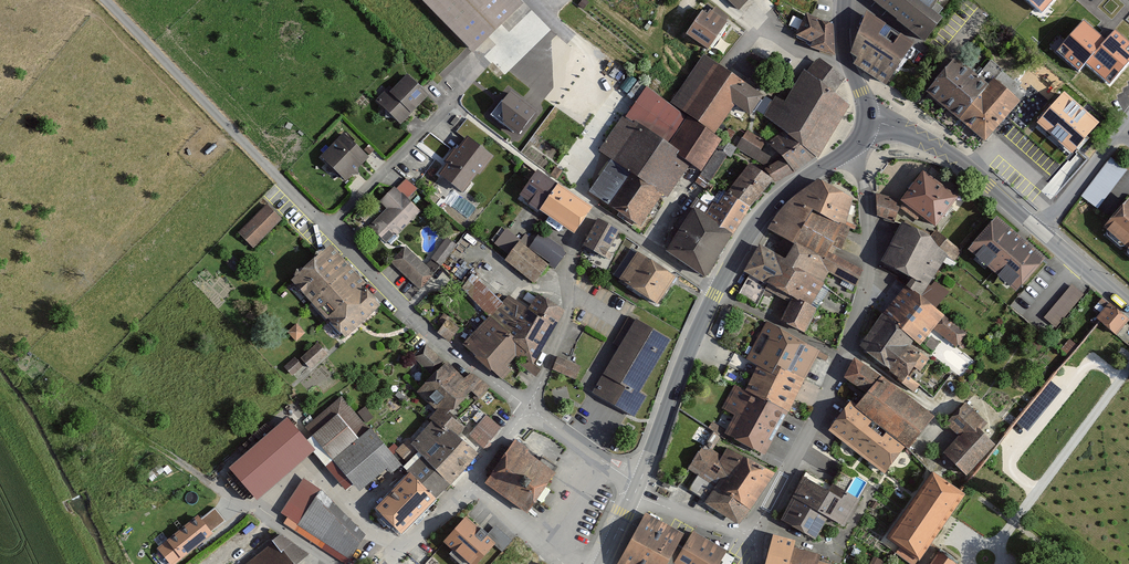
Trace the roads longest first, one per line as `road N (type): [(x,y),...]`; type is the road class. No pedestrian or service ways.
road 1 (residential): [(529,407),(394,300),(326,228),(546,16)]
road 2 (residential): [(717,293),(597,210),(565,272),(569,313),(529,407)]
road 3 (track): [(326,228),(106,0)]
road 4 (residential): [(842,357),(871,272),(868,199),(849,151)]
road 5 (secondary): [(638,483),(717,293)]
road 6 (secondary): [(868,120),(954,159),(1038,230)]
road 7 (residential): [(753,535),(842,357)]
road 8 (secondary): [(718,290),(769,208),(849,151)]
road 9 (residential): [(1128,118),(1038,230)]
road 10 (residential): [(842,357),(718,290)]
road 11 (residential): [(638,483),(529,407)]
road 12 (residential): [(632,497),(753,535)]
road 13 (secondary): [(868,120),(849,69),(845,0)]
road 14 (residential): [(474,486),(383,563)]

